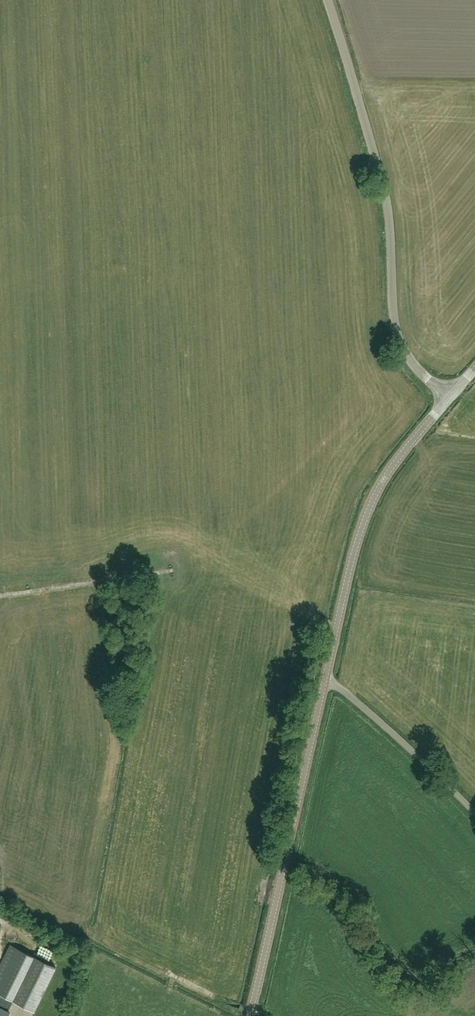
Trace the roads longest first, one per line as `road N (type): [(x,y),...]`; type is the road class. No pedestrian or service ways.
road 1 (unclassified): [(451,397),(401,344),(387,200),(327,0)]
road 2 (tertiary): [(250,1015),(325,681)]
road 3 (tertiary): [(325,681),(368,513),(384,479),(451,397)]
road 4 (unclassified): [(474,814),(381,723),(325,681)]

